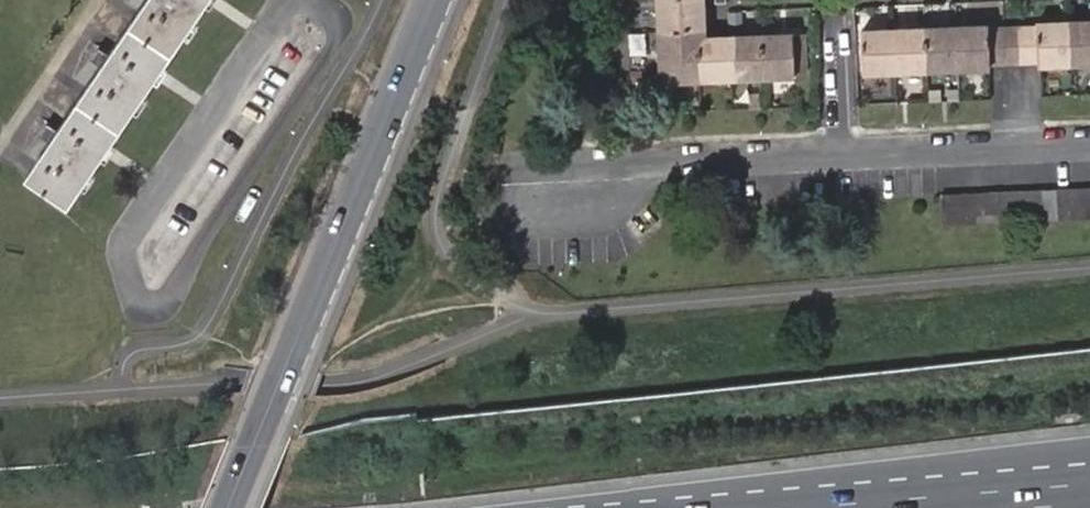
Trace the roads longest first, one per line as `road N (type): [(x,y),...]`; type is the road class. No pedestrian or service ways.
road 1 (residential): [(1089,137),(629,155),(563,193)]
road 2 (tertiary): [(434,0),(238,478)]
road 3 (motorway): [(1089,485),(826,507)]

